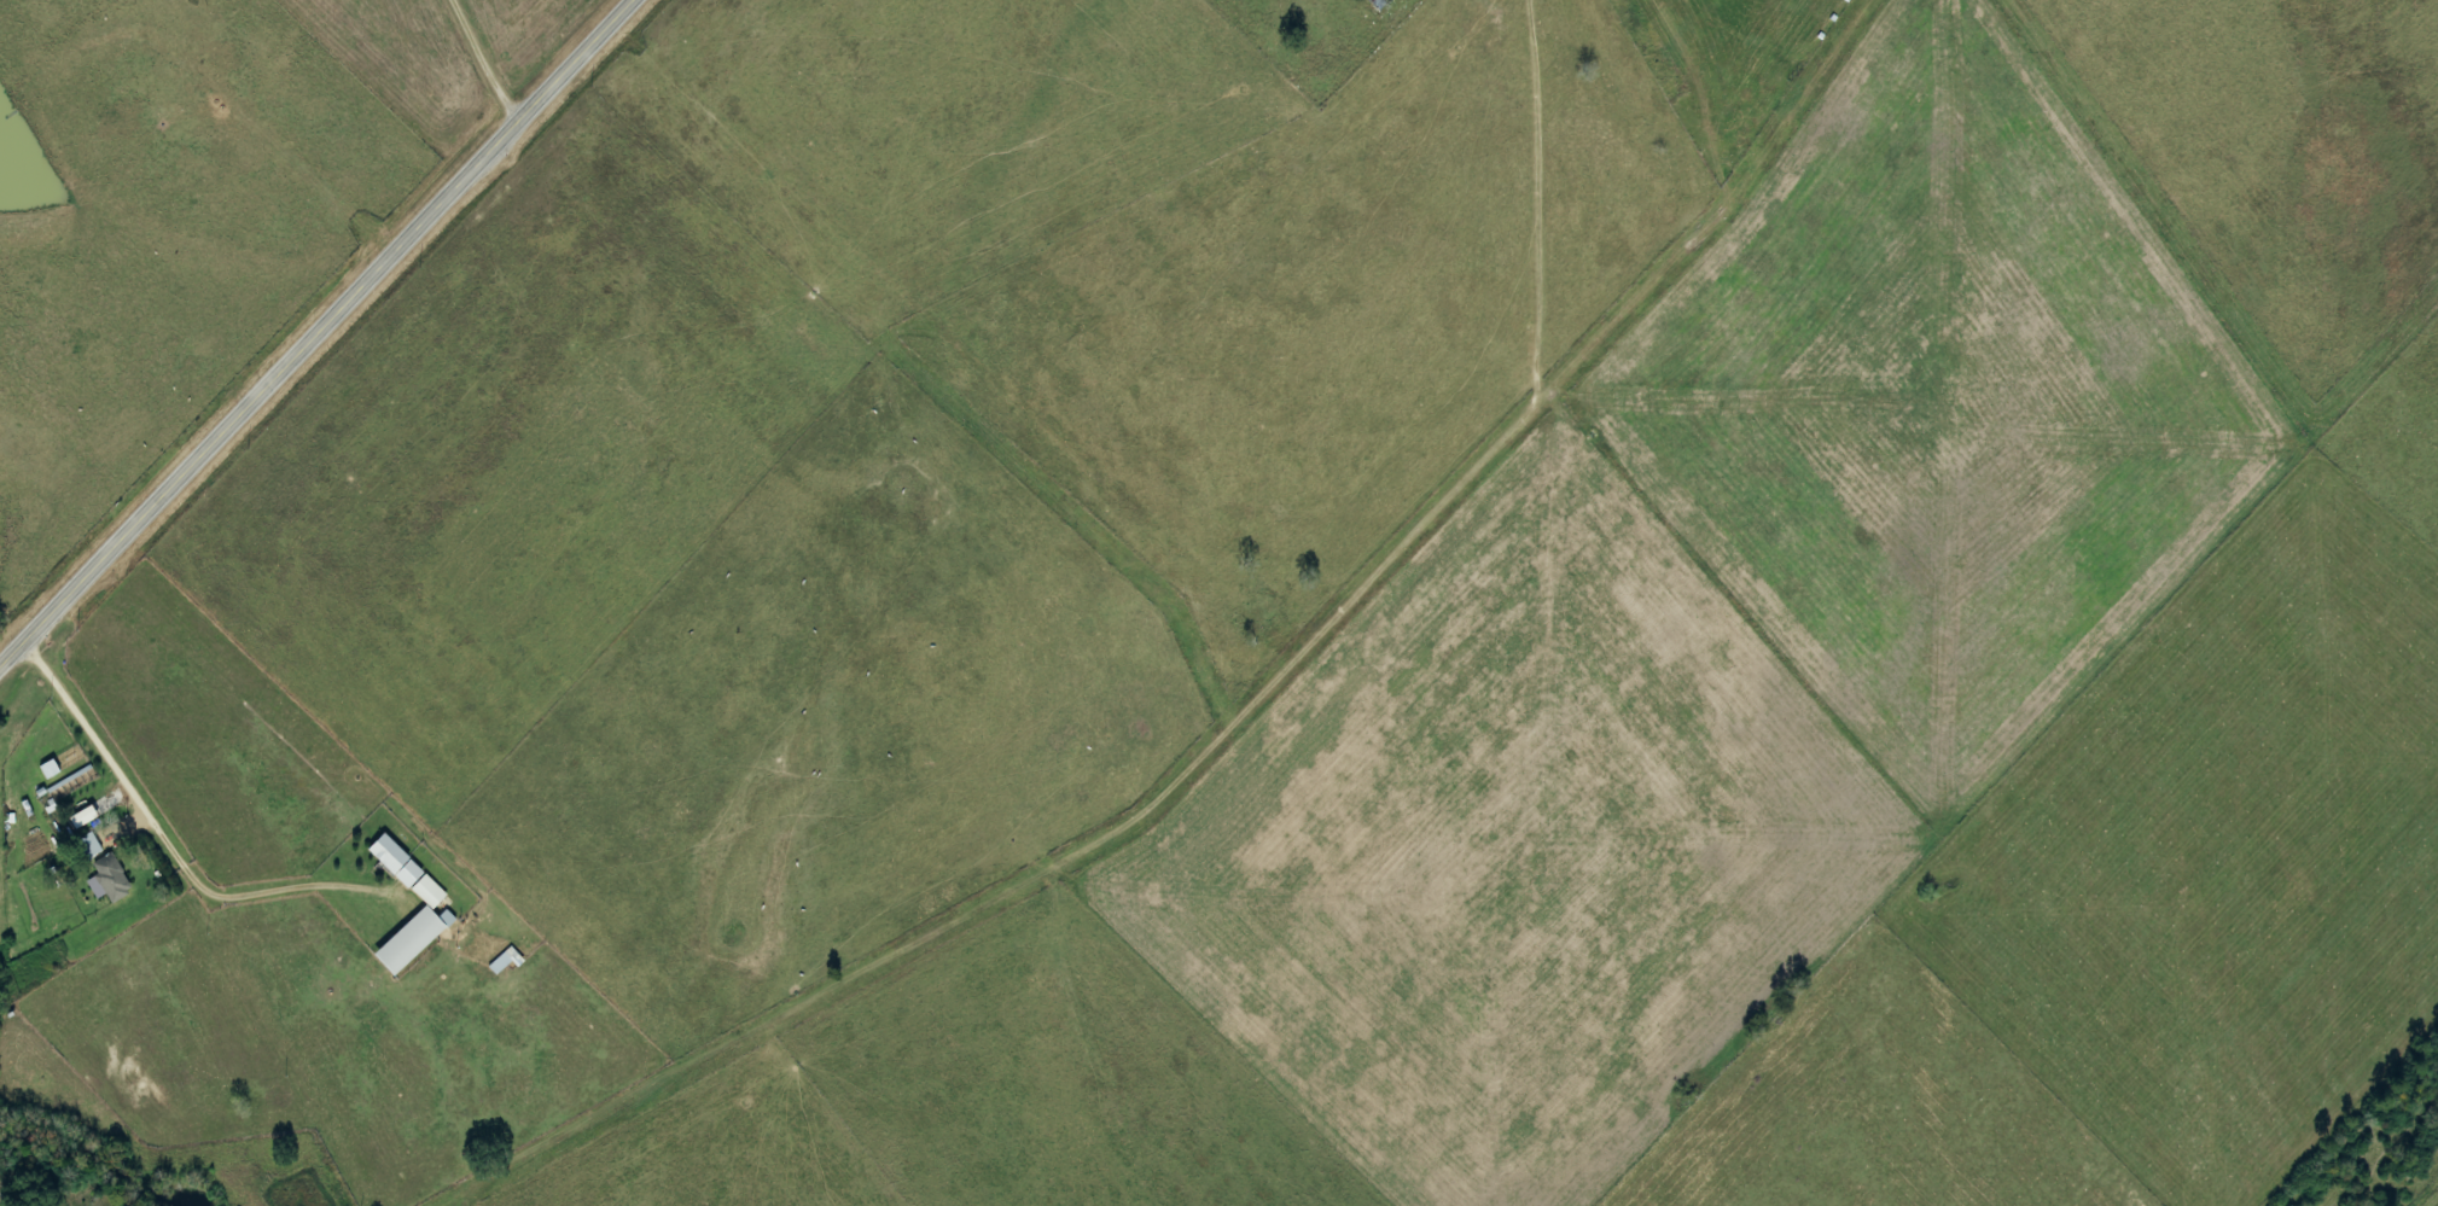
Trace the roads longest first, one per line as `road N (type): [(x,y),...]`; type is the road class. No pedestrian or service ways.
road 1 (secondary): [(0,661),(631,0)]
road 2 (residential): [(512,126),(459,0)]

